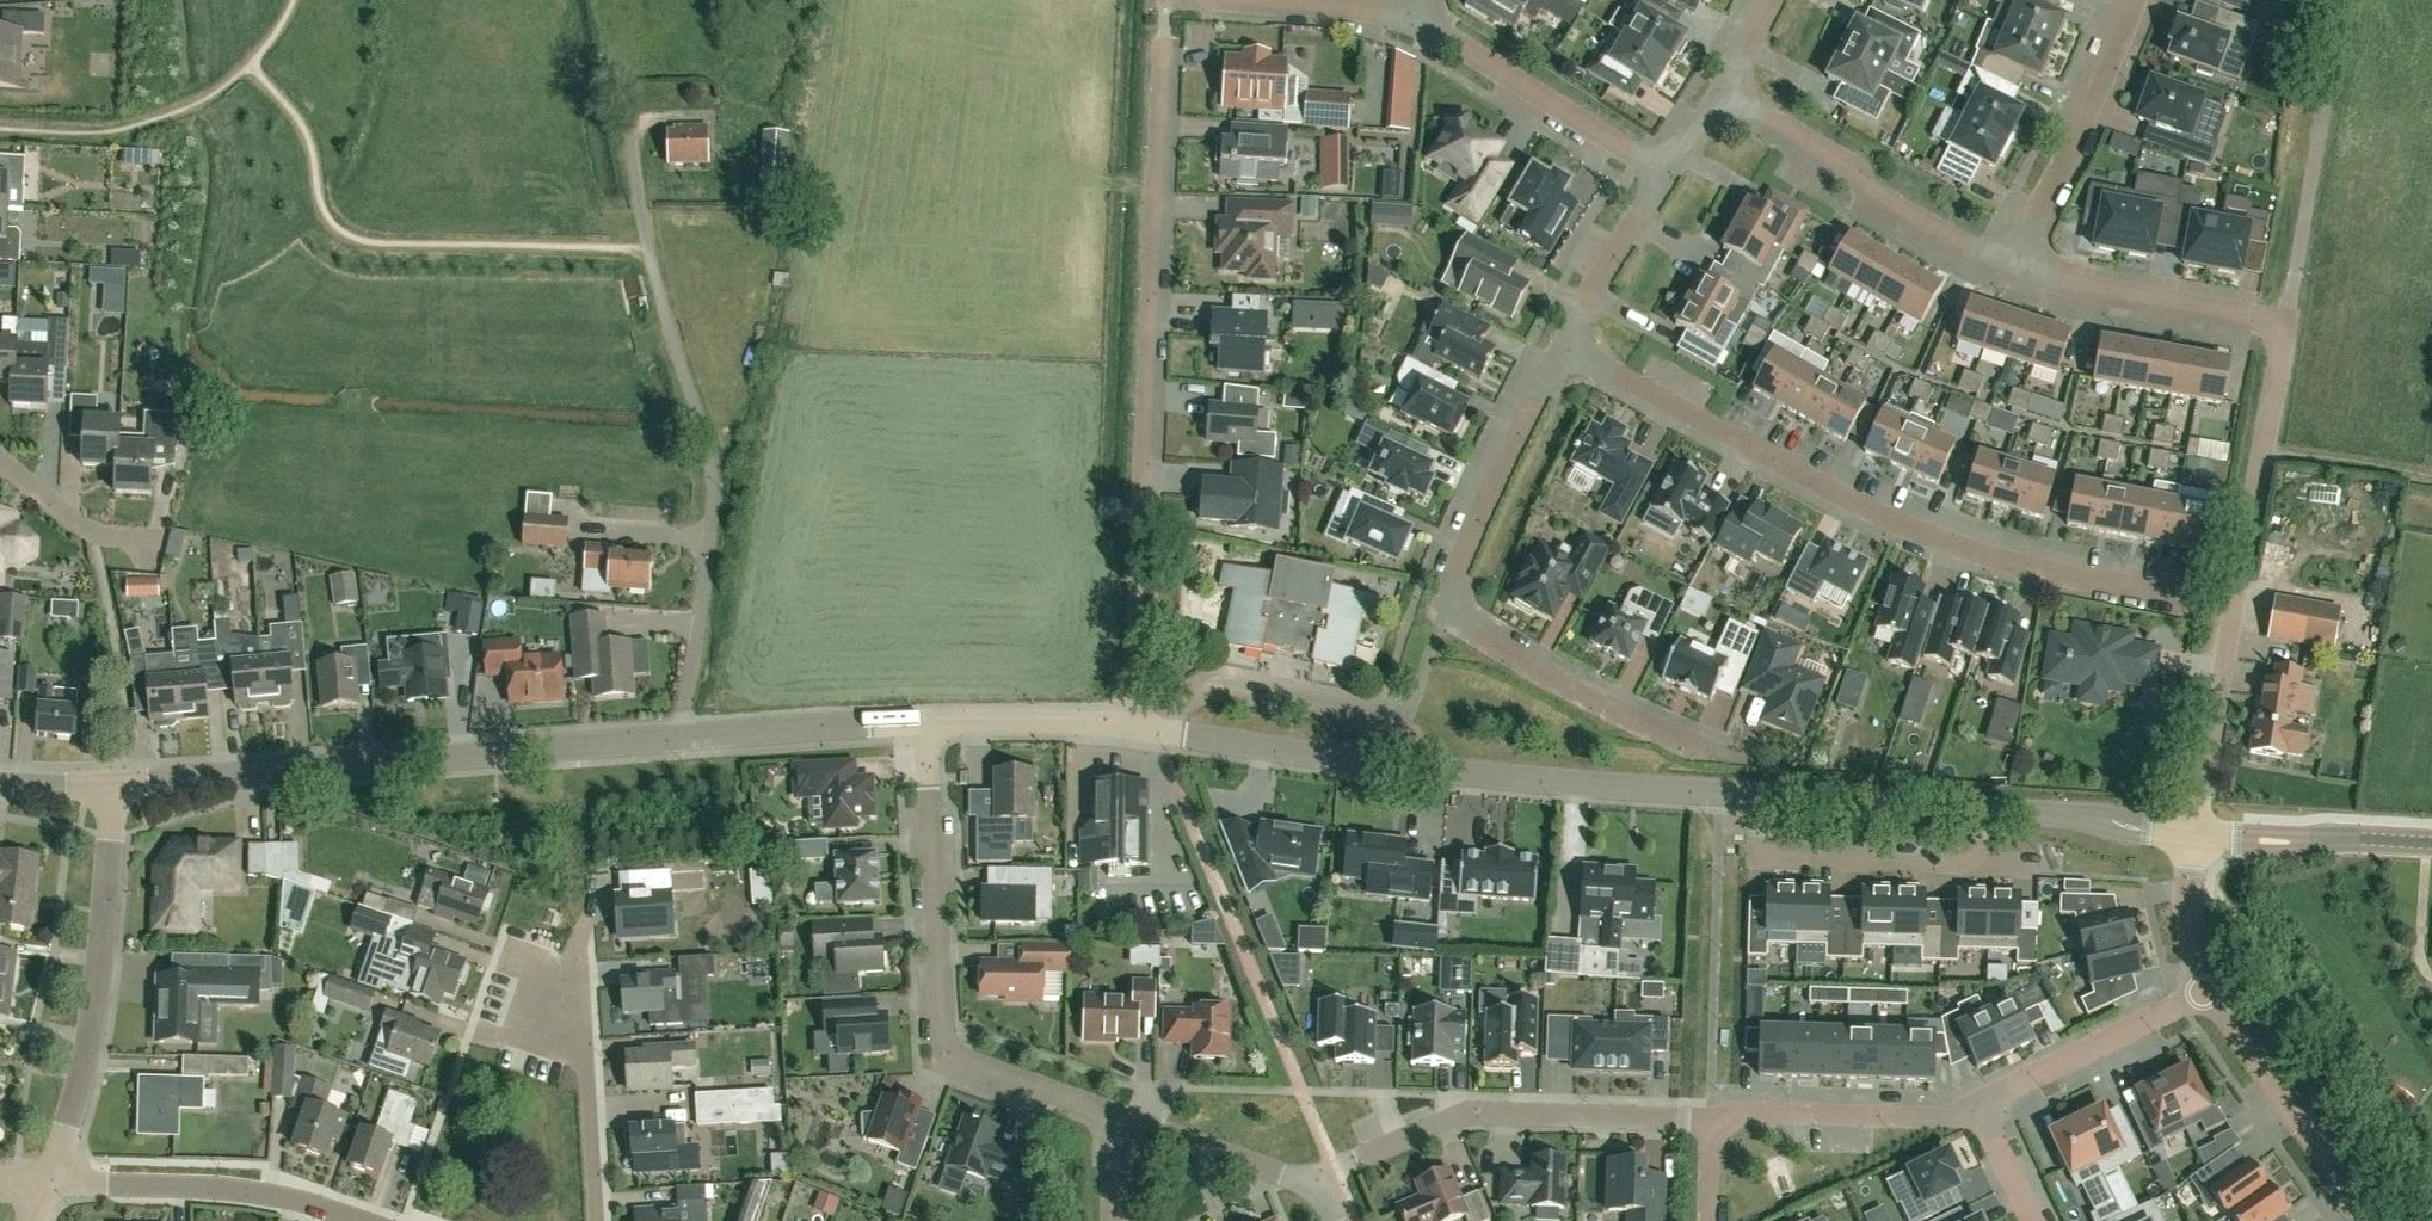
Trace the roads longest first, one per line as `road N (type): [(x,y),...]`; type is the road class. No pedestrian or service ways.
road 1 (residential): [(2196,836),(2286,323),(2008,265)]
road 2 (residential): [(1564,346),(1909,529),(2003,562),(2194,602)]
road 3 (residential): [(1127,727),(1164,43)]
road 4 (residential): [(619,84),(647,247),(714,480),(679,740)]
road 5 (tertiary): [(1762,795),(1424,770),(1127,727)]
road 6 (residential): [(1564,346),(1443,614),(1602,705),(1703,752),(1735,756)]
road 7 (tertiary): [(679,740),(109,786)]
road 8 (residential): [(1112,1115),(947,1048),(926,724)]
road 9 (residential): [(48,1182),(96,1003),(109,786)]
road 10 (residential): [(1710,1120),(1468,1113),(1356,1158)]
road 11 (residential): [(2008,265),(1864,188),(1856,169),(1722,92)]
road 12 (residential): [(358,1220),(233,1190),(48,1182)]
road 13 (residential): [(594,1220),(577,952),(590,919)]
road 14 (residential): [(1408,18),(1667,176)]
road 15 (residential): [(2135,0),(2075,143),(2008,265)]
road 16 (residential): [(1762,795),(1759,860),(1985,868)]
road 17 (residential): [(2370,1220),(2206,990)]
road 18 (residential): [(1976,1104),(1947,1117),(1751,1113),(1710,1120)]
road 19 (residential): [(2206,990),(1976,1104)]
road 20 (residential): [(1334,1220),(1298,1182),(1112,1115)]
road 21 (tertiary): [(926,724),(679,740)]
road 22 (tertiary): [(2431,843),(2196,836)]
road 23 (tertiary): [(1988,810),(1762,795)]
road 24 (tertiary): [(2196,836),(1988,810)]
road 25 (tertiary): [(1127,727),(926,724)]
road 26 (residential): [(1667,176),(1564,346)]
road 27 (residential): [(154,540),(80,527),(0,461)]
road 28 (residential): [(1247,0),(1408,18)]
road 29 (residential): [(2206,990),(2193,928),(2196,836)]
road 30 (residential): [(1976,1104),(2032,1220)]

